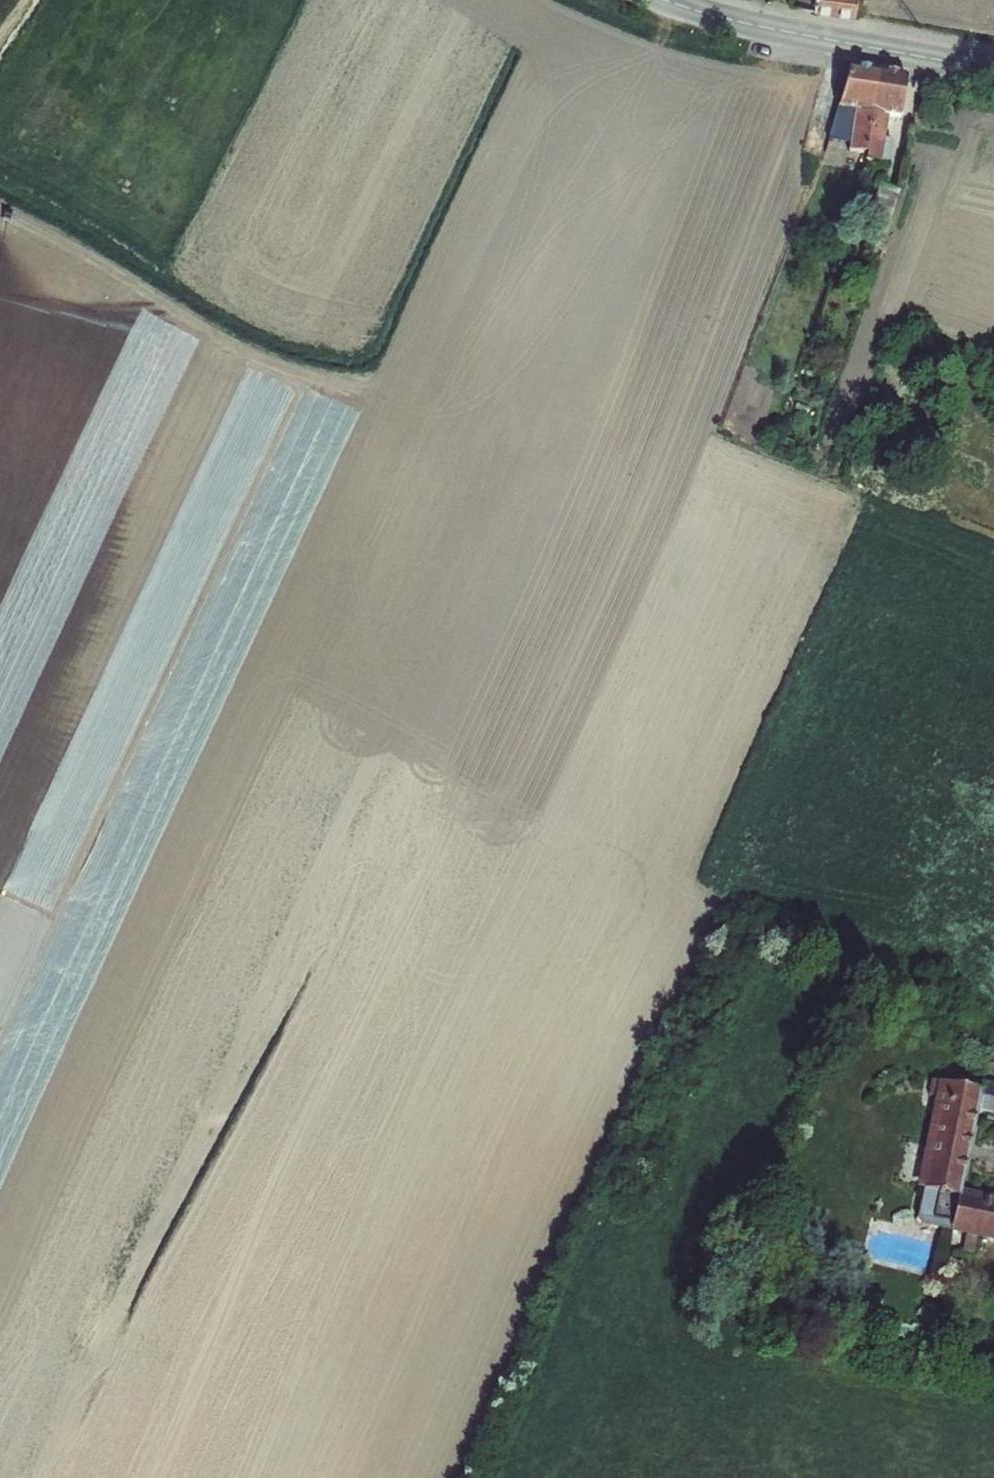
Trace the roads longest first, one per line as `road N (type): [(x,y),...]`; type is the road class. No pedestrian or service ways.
road 1 (tertiary): [(664,0),(993,70)]

